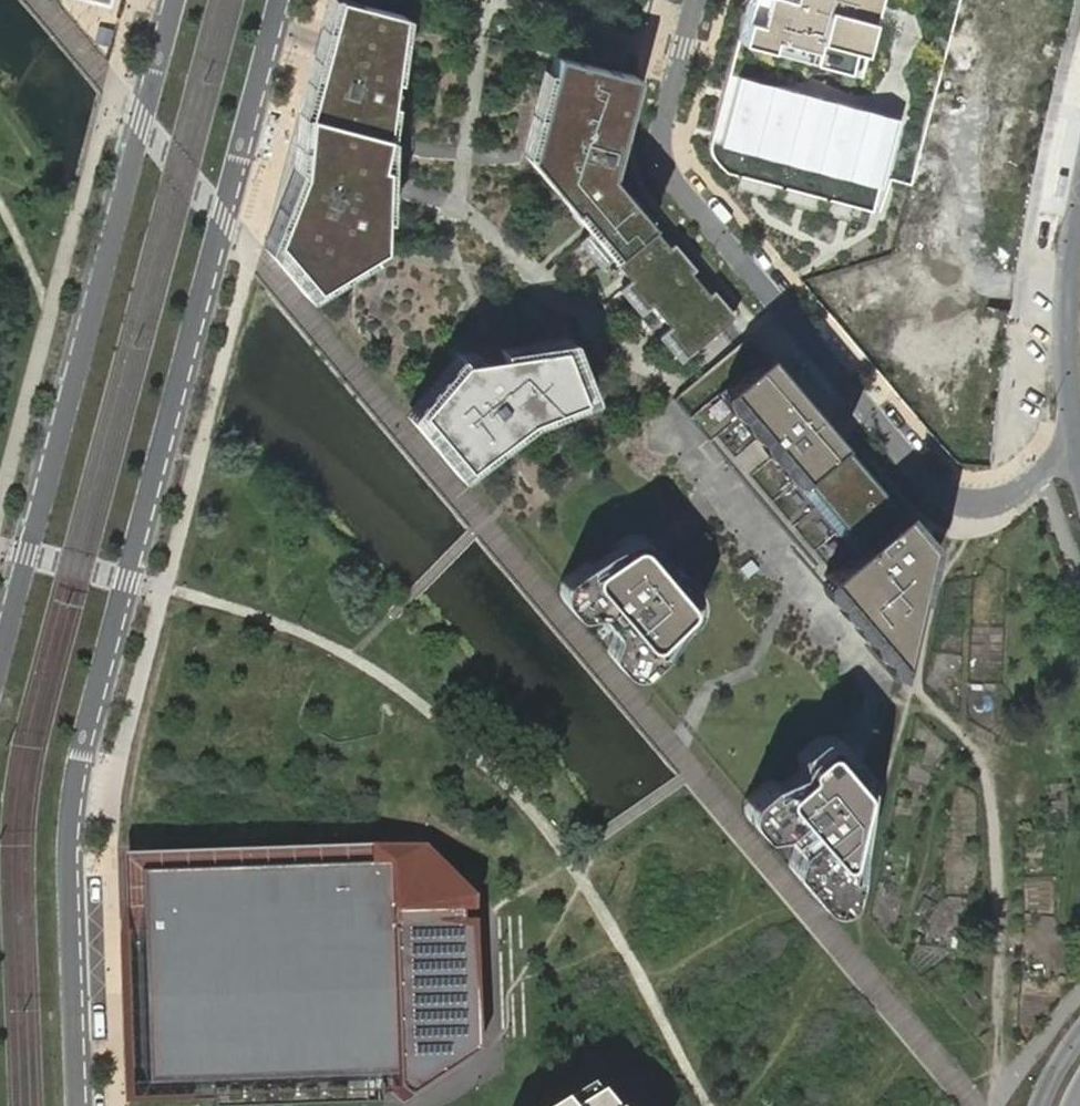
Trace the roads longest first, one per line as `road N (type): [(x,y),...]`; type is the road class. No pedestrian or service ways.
road 1 (residential): [(79,1105),(68,852),(73,790),(280,0)]
road 2 (residential): [(1079,451),(985,501),(956,499),(936,486),(795,325),(675,180),(664,151),(696,0)]
road 3 (residential): [(173,0),(0,657)]
road 4 (tertiary): [(1079,215),(1066,302),(1079,451)]

